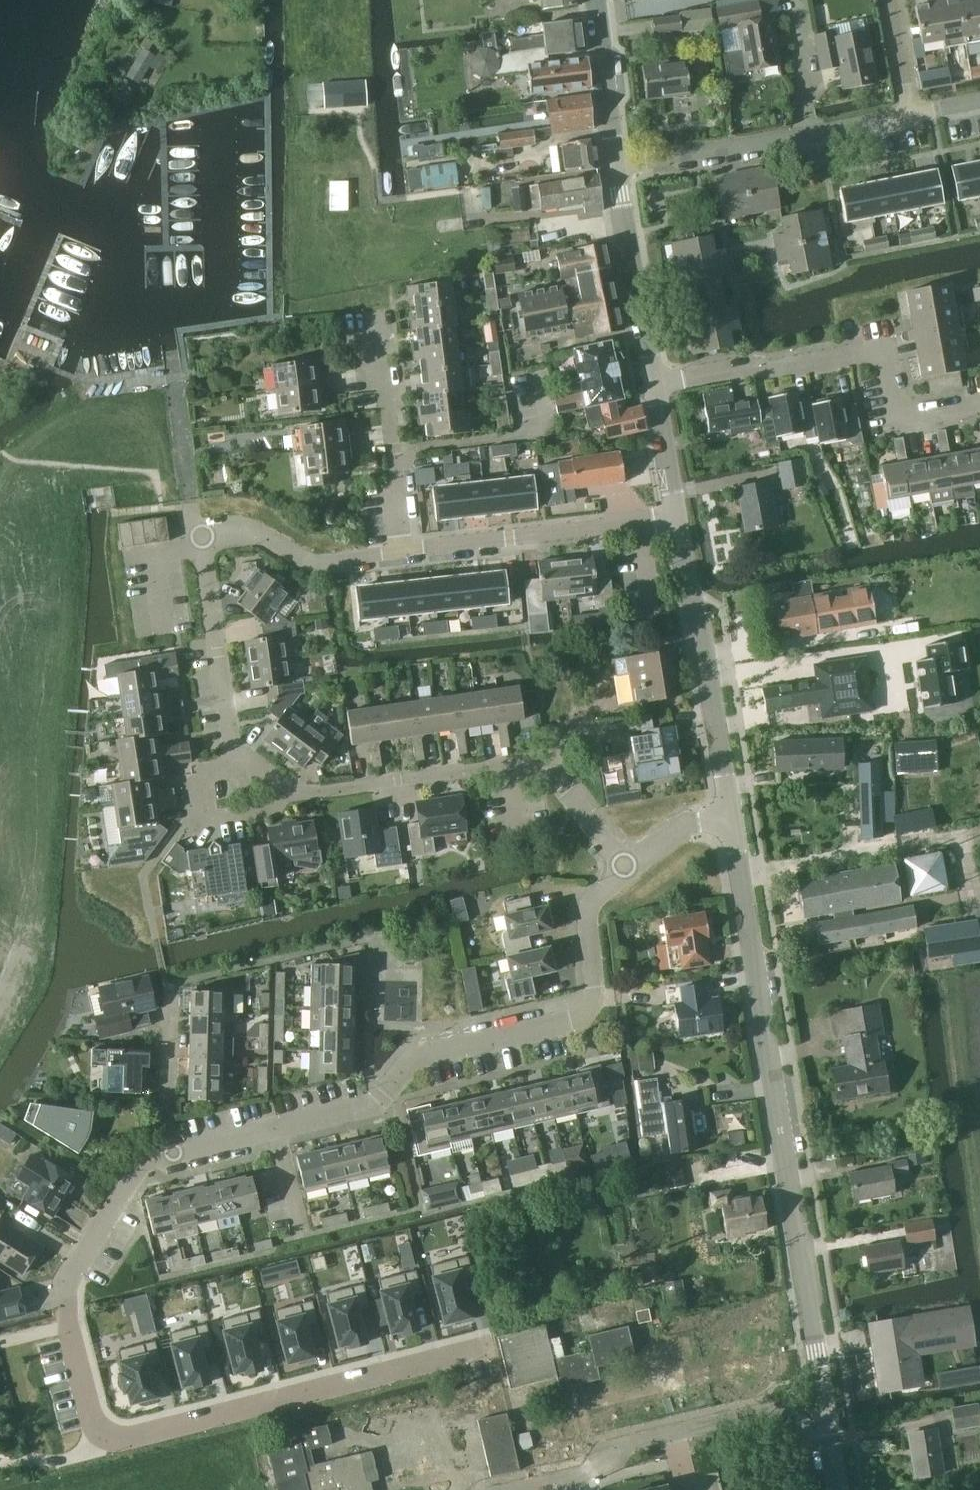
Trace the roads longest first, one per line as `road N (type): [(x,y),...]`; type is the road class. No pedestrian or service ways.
road 1 (residential): [(489,1353),(124,1438),(97,1427),(66,1282),(139,1160),(169,1152)]
road 2 (residential): [(169,1152),(366,1111),(414,1054),(578,1019),(599,995),(588,907),(629,871)]
road 3 (tertiary): [(812,1398),(728,812)]
road 4 (residential): [(236,768),(199,536),(252,529),(311,563),(400,551)]
road 5 (residential): [(629,871),(553,767),(286,801)]
road 6 (residential): [(979,405),(896,419),(884,350),(653,383)]
road 7 (tertiary): [(728,812),(676,515)]
road 8 (tertiary): [(620,165),(913,114)]
road 9 (residential): [(400,551),(676,515)]
road 10 (residential): [(400,551),(387,321)]
road 11 (tertiary): [(653,383),(620,165)]
road 12 (residential): [(286,801),(206,819),(194,809),(193,778),(236,768)]
road 13 (residential): [(169,1152),(167,984)]
road 14 (tertiary): [(620,165),(595,0)]
road 15 (residential): [(524,1489),(580,1474),(604,1451),(675,1433)]
road 16 (residential): [(675,1433),(812,1398)]
road 17 (tertiary): [(676,515),(653,383)]

